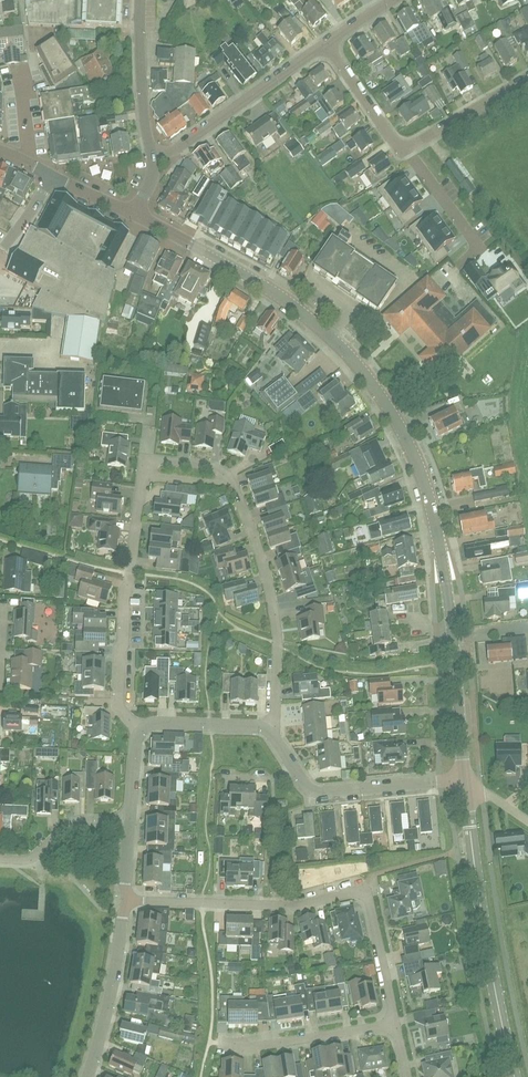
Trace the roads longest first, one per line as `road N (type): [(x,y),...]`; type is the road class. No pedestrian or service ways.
road 1 (tertiary): [(466,779),(441,552),(399,422),(365,373),(292,302),(133,213)]
road 2 (unclassified): [(395,1025),(363,892),(296,906),(123,899)]
road 3 (residential): [(272,729),(274,612),(243,505),(216,464),(144,457)]
road 4 (tertiary): [(514,1076),(466,779)]
road 5 (residential): [(141,729),(117,706),(144,457)]
road 6 (residential): [(152,154),(172,150),(325,44)]
road 7 (unclassified): [(440,781),(314,791),(272,729)]
road 8 (residential): [(123,899),(87,1076)]
road 9 (unclassified): [(222,1044),(263,1046),(395,1025)]
road 10 (residential): [(152,154),(140,0)]
road 11 (residential): [(527,78),(399,151)]
road 12 (residential): [(0,860),(43,853),(79,820),(129,820)]
road 13 (residential): [(272,729),(158,723),(141,729)]
road 14 (residential): [(399,151),(325,44)]
road 15 (residential): [(399,151),(475,254)]

